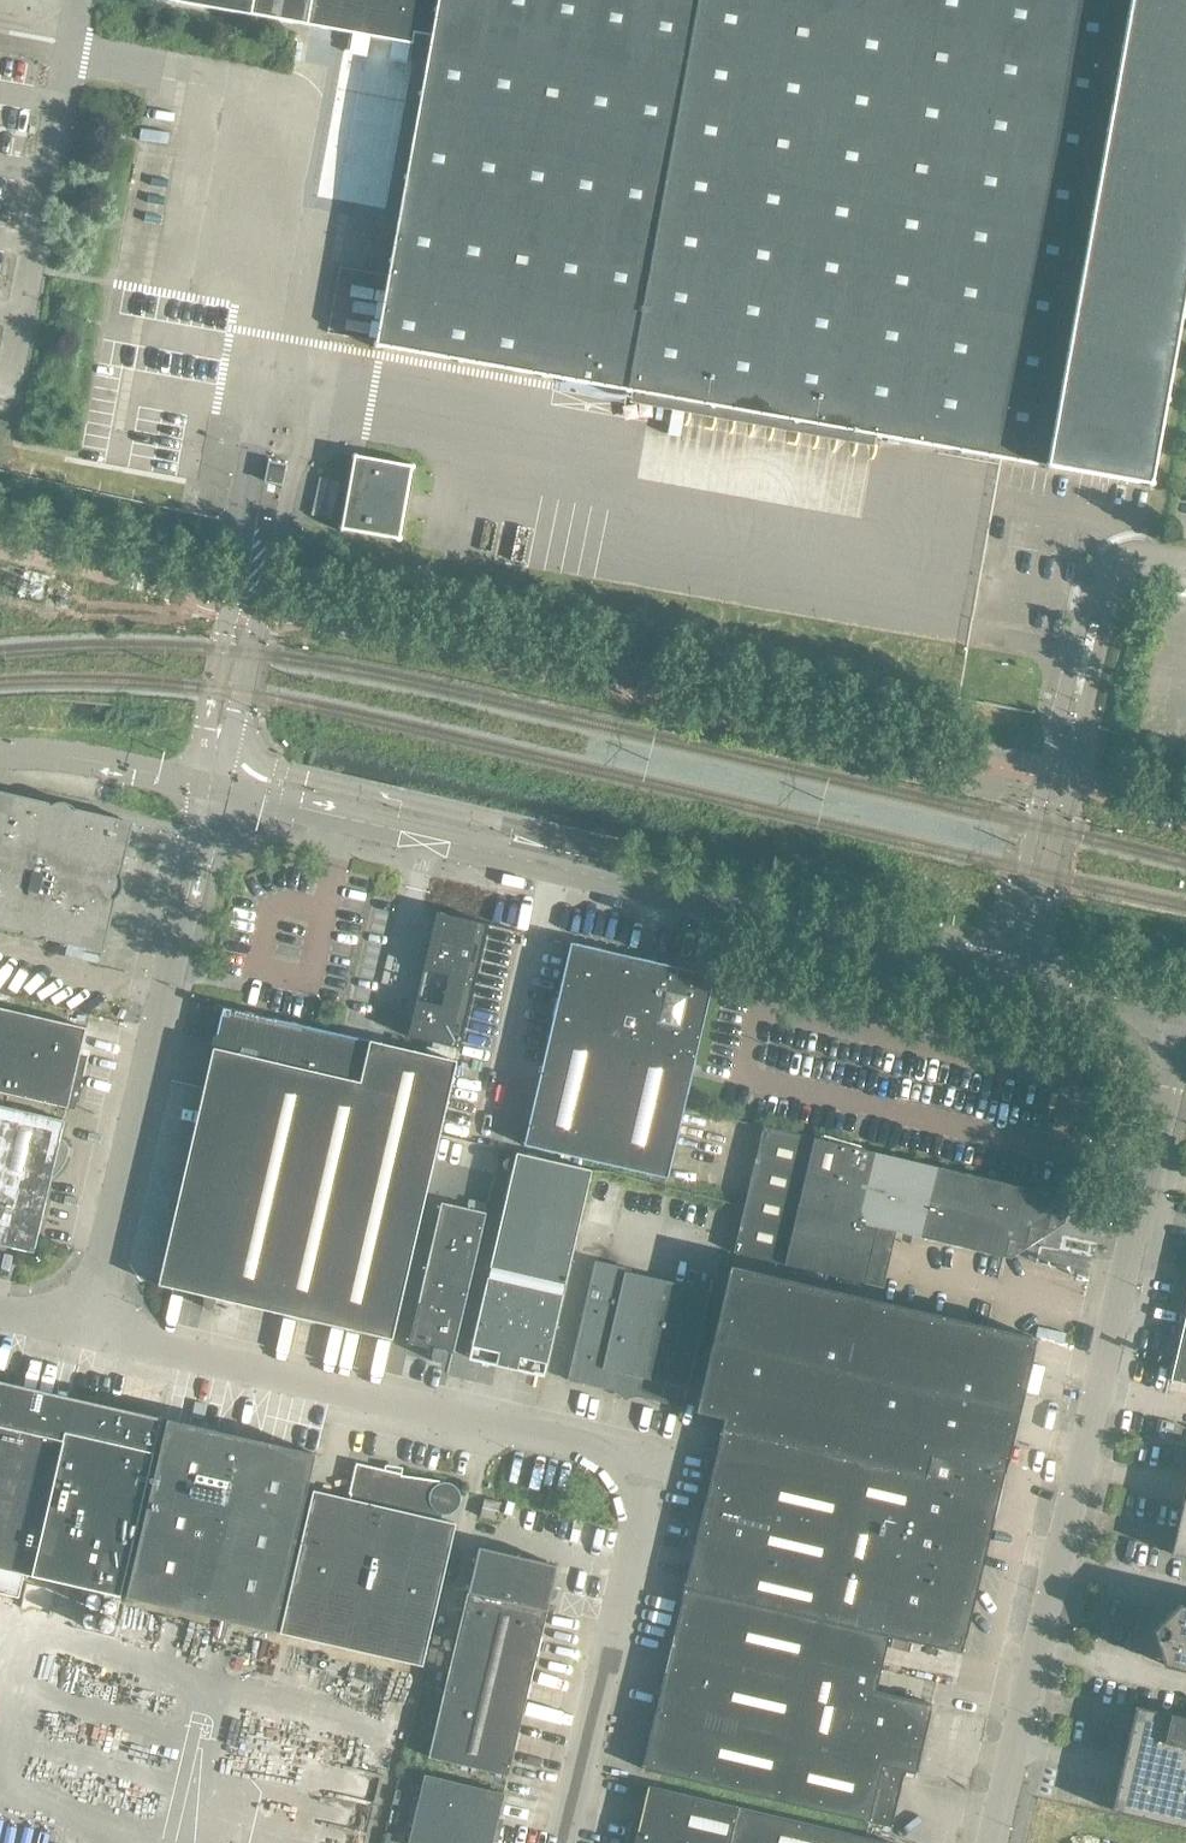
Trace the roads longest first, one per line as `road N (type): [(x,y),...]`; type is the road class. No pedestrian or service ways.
road 1 (unclassified): [(1185,1012),(211,785)]
road 2 (unclassified): [(563,1842),(642,1504),(640,1473),(606,1442),(93,1325)]
road 3 (unclassified): [(995,1842),(1185,1029)]
road 4 (unclassified): [(93,1325),(211,785)]
road 5 (unclassified): [(0,754),(211,785)]

